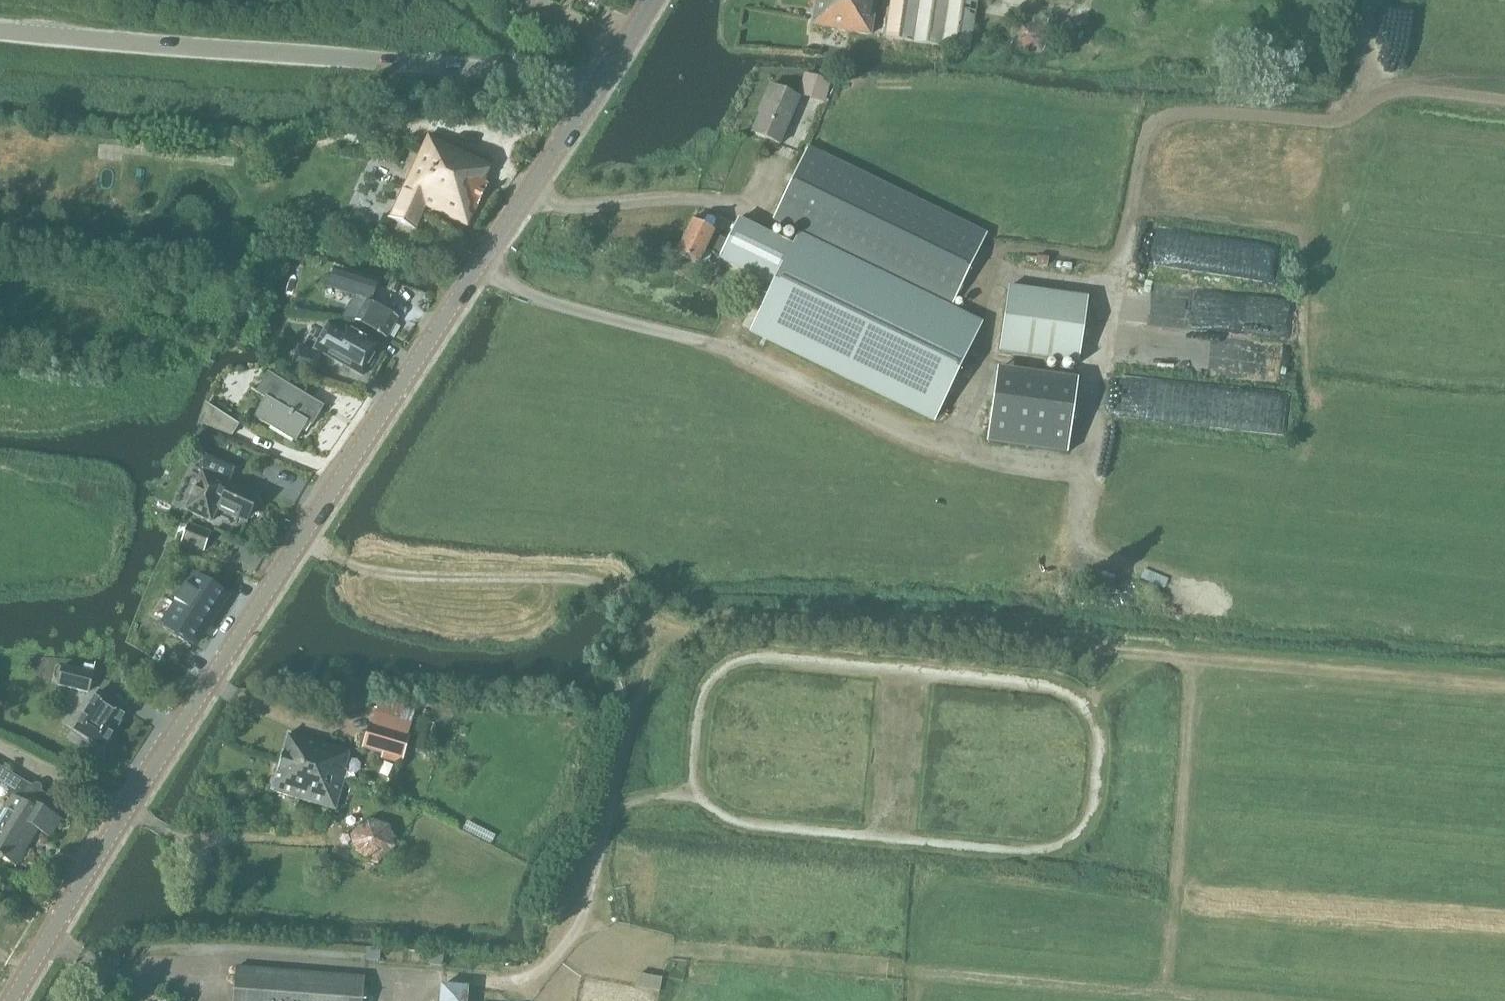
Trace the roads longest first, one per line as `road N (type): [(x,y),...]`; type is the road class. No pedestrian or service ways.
road 1 (tertiary): [(17,1000),(241,633),(598,84)]
road 2 (track): [(1504,112),(1380,101),(1320,122),(1197,115),(1157,122),(1143,143),(1082,471),(930,442),(760,358)]
road 3 (track): [(584,916),(660,947),(1282,1000)]
road 4 (tertiary): [(598,84),(0,31)]
road 5 (track): [(1061,644),(973,624),(848,613),(740,617),(682,631),(663,647)]
road 6 (track): [(663,647),(643,687),(584,916),(547,969),(516,986)]
road 7 (track): [(344,566),(378,576),(601,588),(663,647)]
road 8 (track): [(1190,661),(1167,990)]
road 9 (track): [(1504,690),(1190,661)]
road 10 (track): [(1082,471),(1061,644)]
road 11 (track): [(1061,644),(1190,661)]

